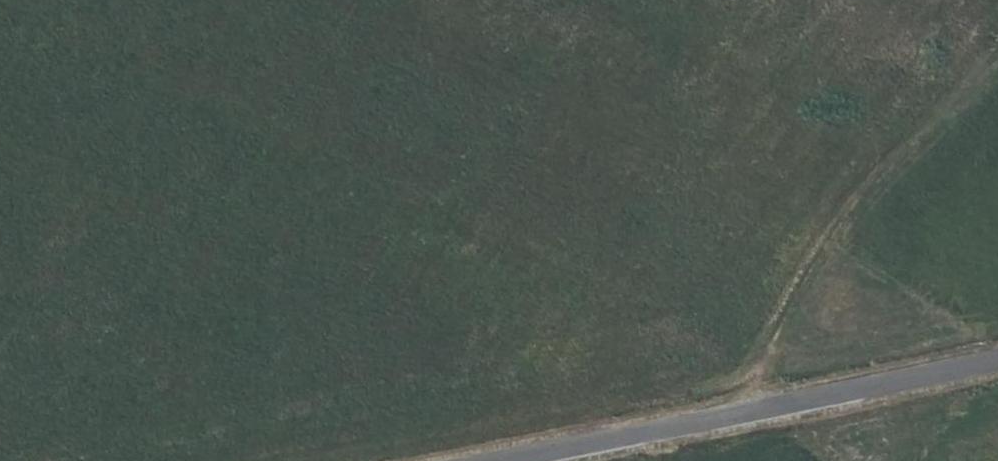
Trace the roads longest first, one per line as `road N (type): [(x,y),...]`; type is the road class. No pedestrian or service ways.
road 1 (tertiary): [(997,363),(514,460)]

